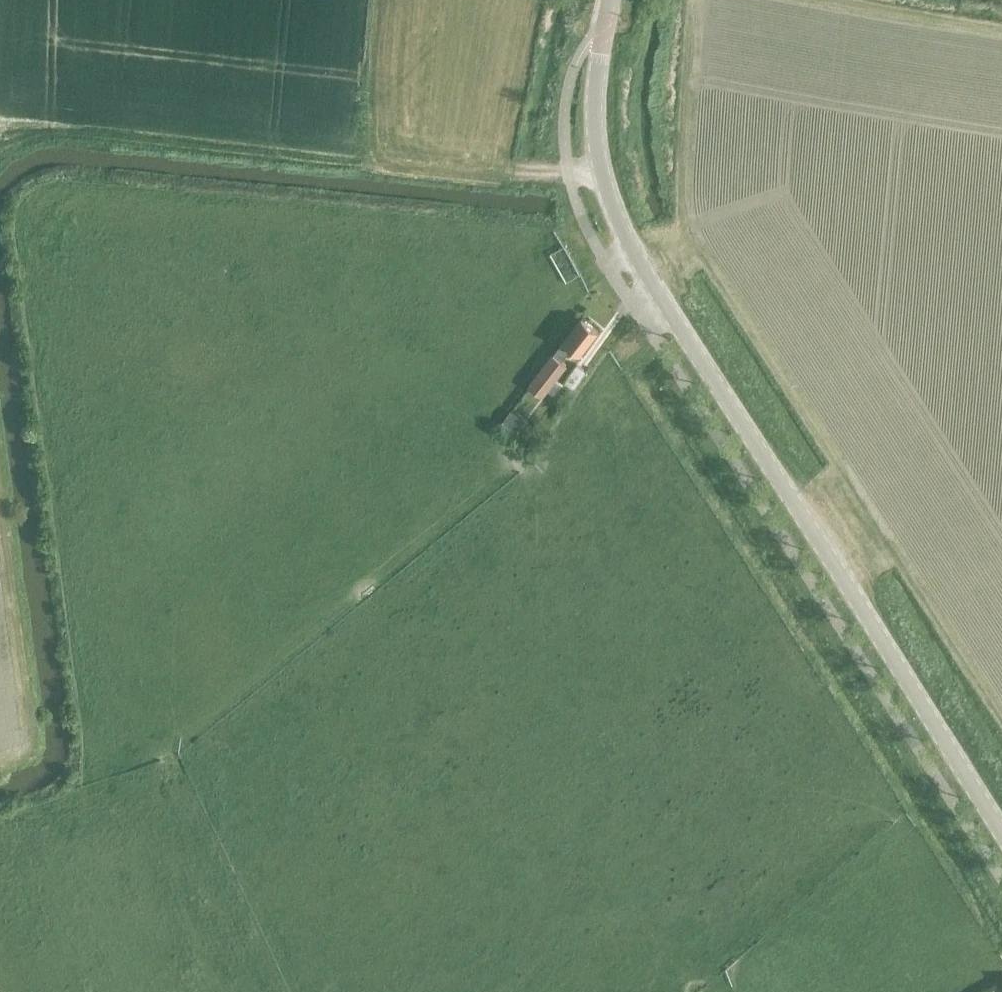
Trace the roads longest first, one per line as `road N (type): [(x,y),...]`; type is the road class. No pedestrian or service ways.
road 1 (unclassified): [(1001,832),(623,231),(594,132),(604,34)]

